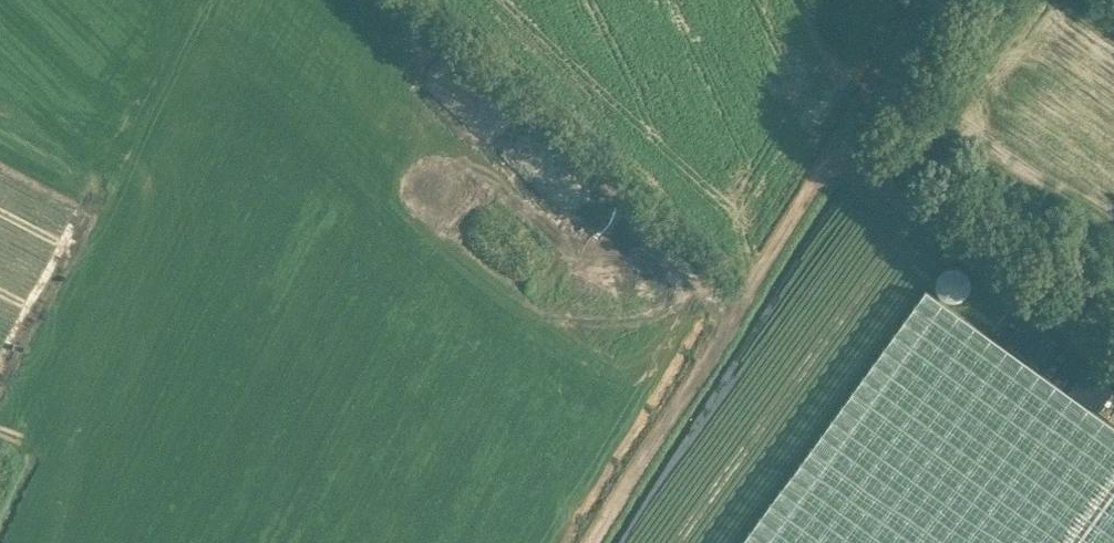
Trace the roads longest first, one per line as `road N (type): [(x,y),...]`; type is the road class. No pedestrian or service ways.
road 1 (track): [(586,542),(929,0)]

